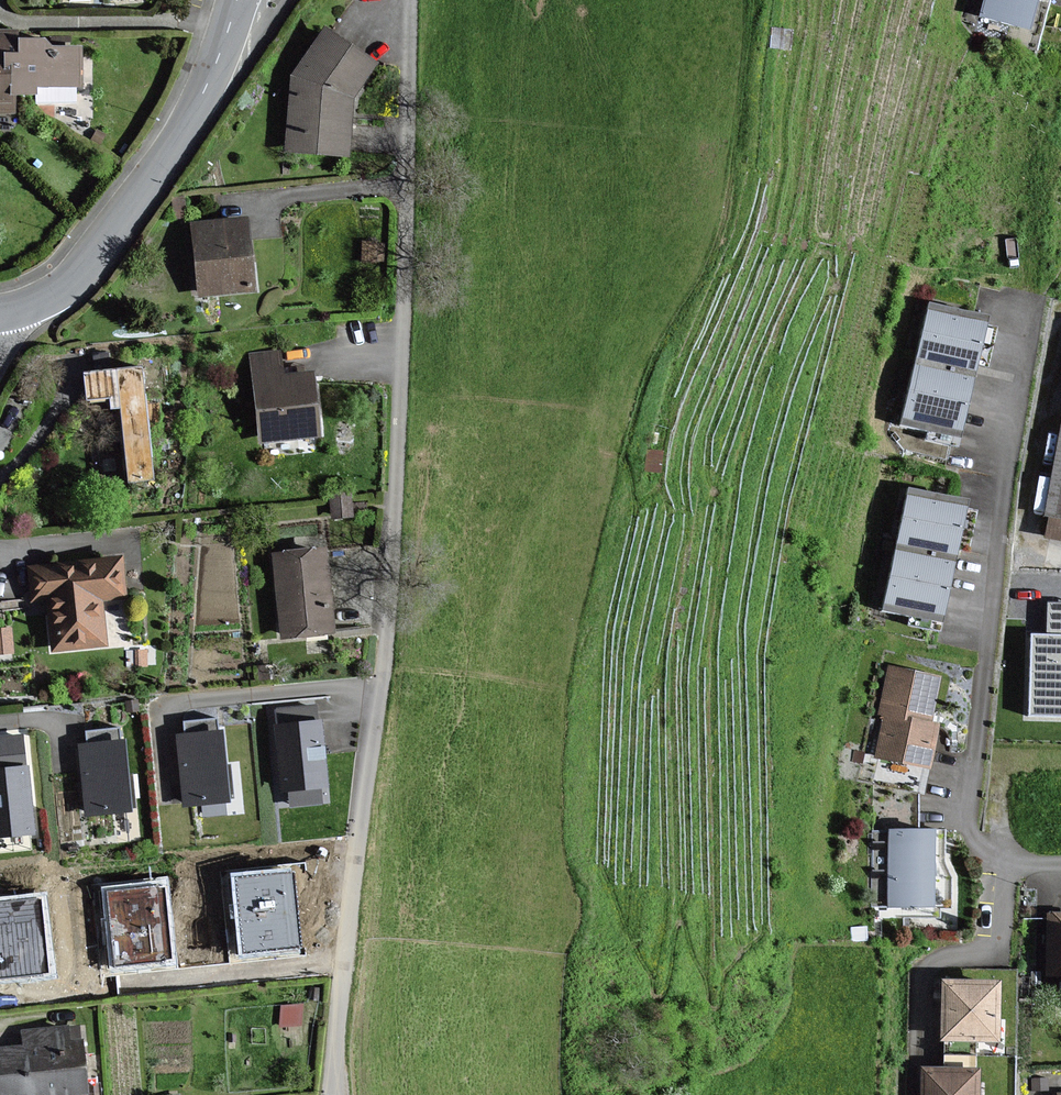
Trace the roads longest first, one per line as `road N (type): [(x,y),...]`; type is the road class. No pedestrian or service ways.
road 1 (residential): [(410,0),(404,348),(381,667)]
road 2 (residential): [(1004,862),(969,826),(1001,519),(1032,316)]
road 3 (residential): [(381,667),(331,1094)]
road 4 (tertiary): [(235,0),(204,88),(121,217),(62,286),(0,314)]
road 5 (residential): [(1004,862),(1002,930),(993,947),(932,971),(919,1042)]

